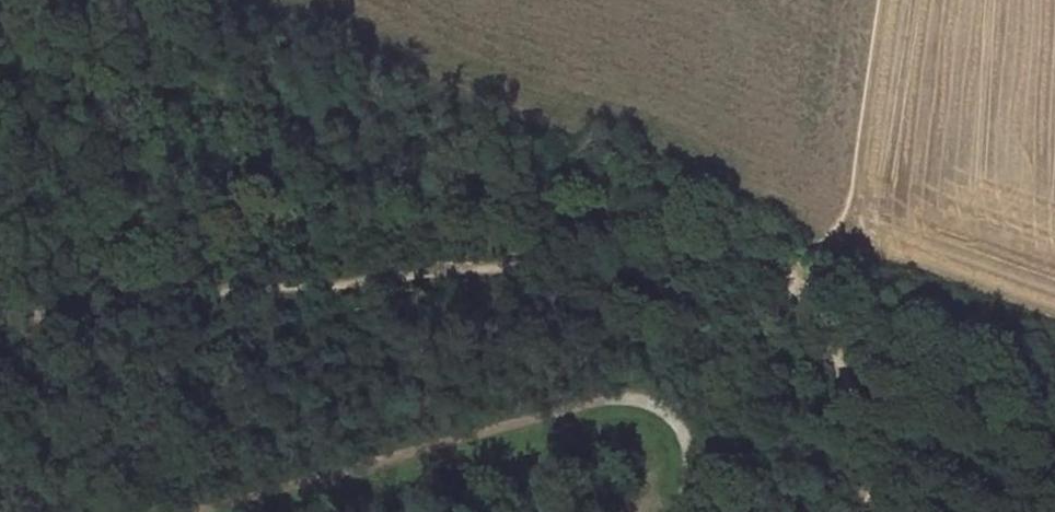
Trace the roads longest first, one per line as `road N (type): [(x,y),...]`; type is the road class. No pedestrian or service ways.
road 1 (track): [(651,511),(661,467),(606,432),(289,511)]

